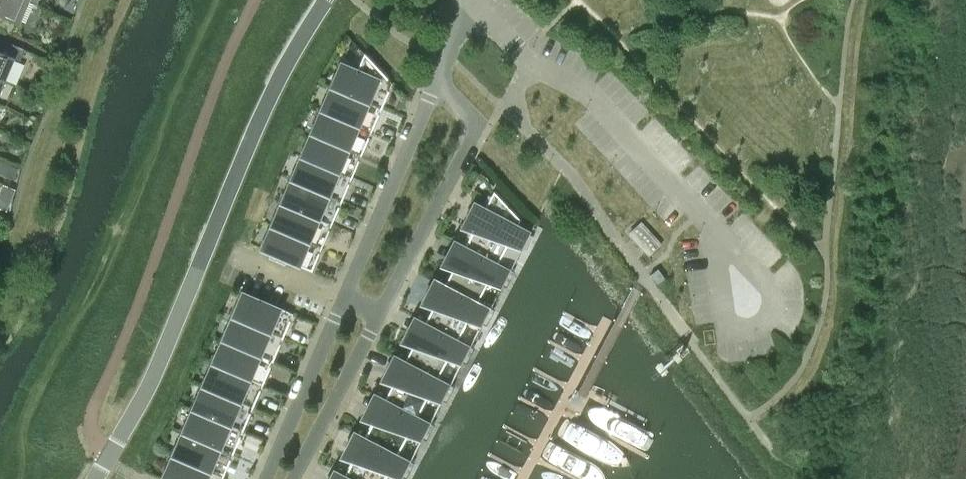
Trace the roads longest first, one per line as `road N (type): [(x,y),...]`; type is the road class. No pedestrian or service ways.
road 1 (residential): [(96,478),(154,373),(282,71),(325,0)]
road 2 (residential): [(715,228),(603,109),(526,57),(475,0)]
road 3 (residential): [(380,314),(477,125),(438,84)]
road 4 (residential): [(438,84),(346,299)]
road 5 (residential): [(346,299),(268,478)]
road 6 (residential): [(295,478),(380,314)]
road 7 (residential): [(715,228),(727,322),(759,318),(770,307),(770,285)]

